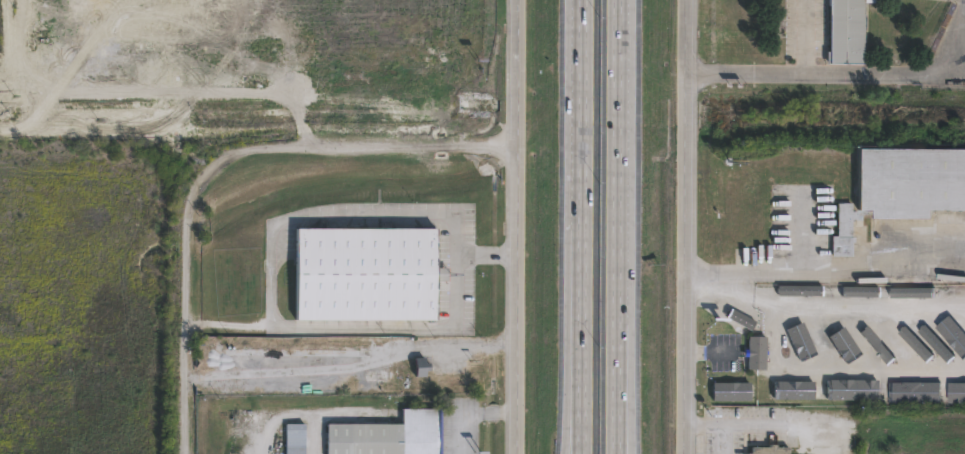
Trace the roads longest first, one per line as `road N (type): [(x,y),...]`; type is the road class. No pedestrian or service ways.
road 1 (residential): [(520,148),(258,151),(218,172),(202,192),(192,233),(187,453)]
road 2 (secondary): [(519,0),(516,453)]
road 3 (secondary): [(683,453),(685,0)]
road 4 (motorway): [(621,453),(621,0)]
road 5 (motorway): [(580,0),(583,237)]
road 6 (motorway): [(583,237),(564,453)]
road 7 (motorway): [(583,237),(582,453)]
road 8 (motorway): [(631,453),(622,286)]

